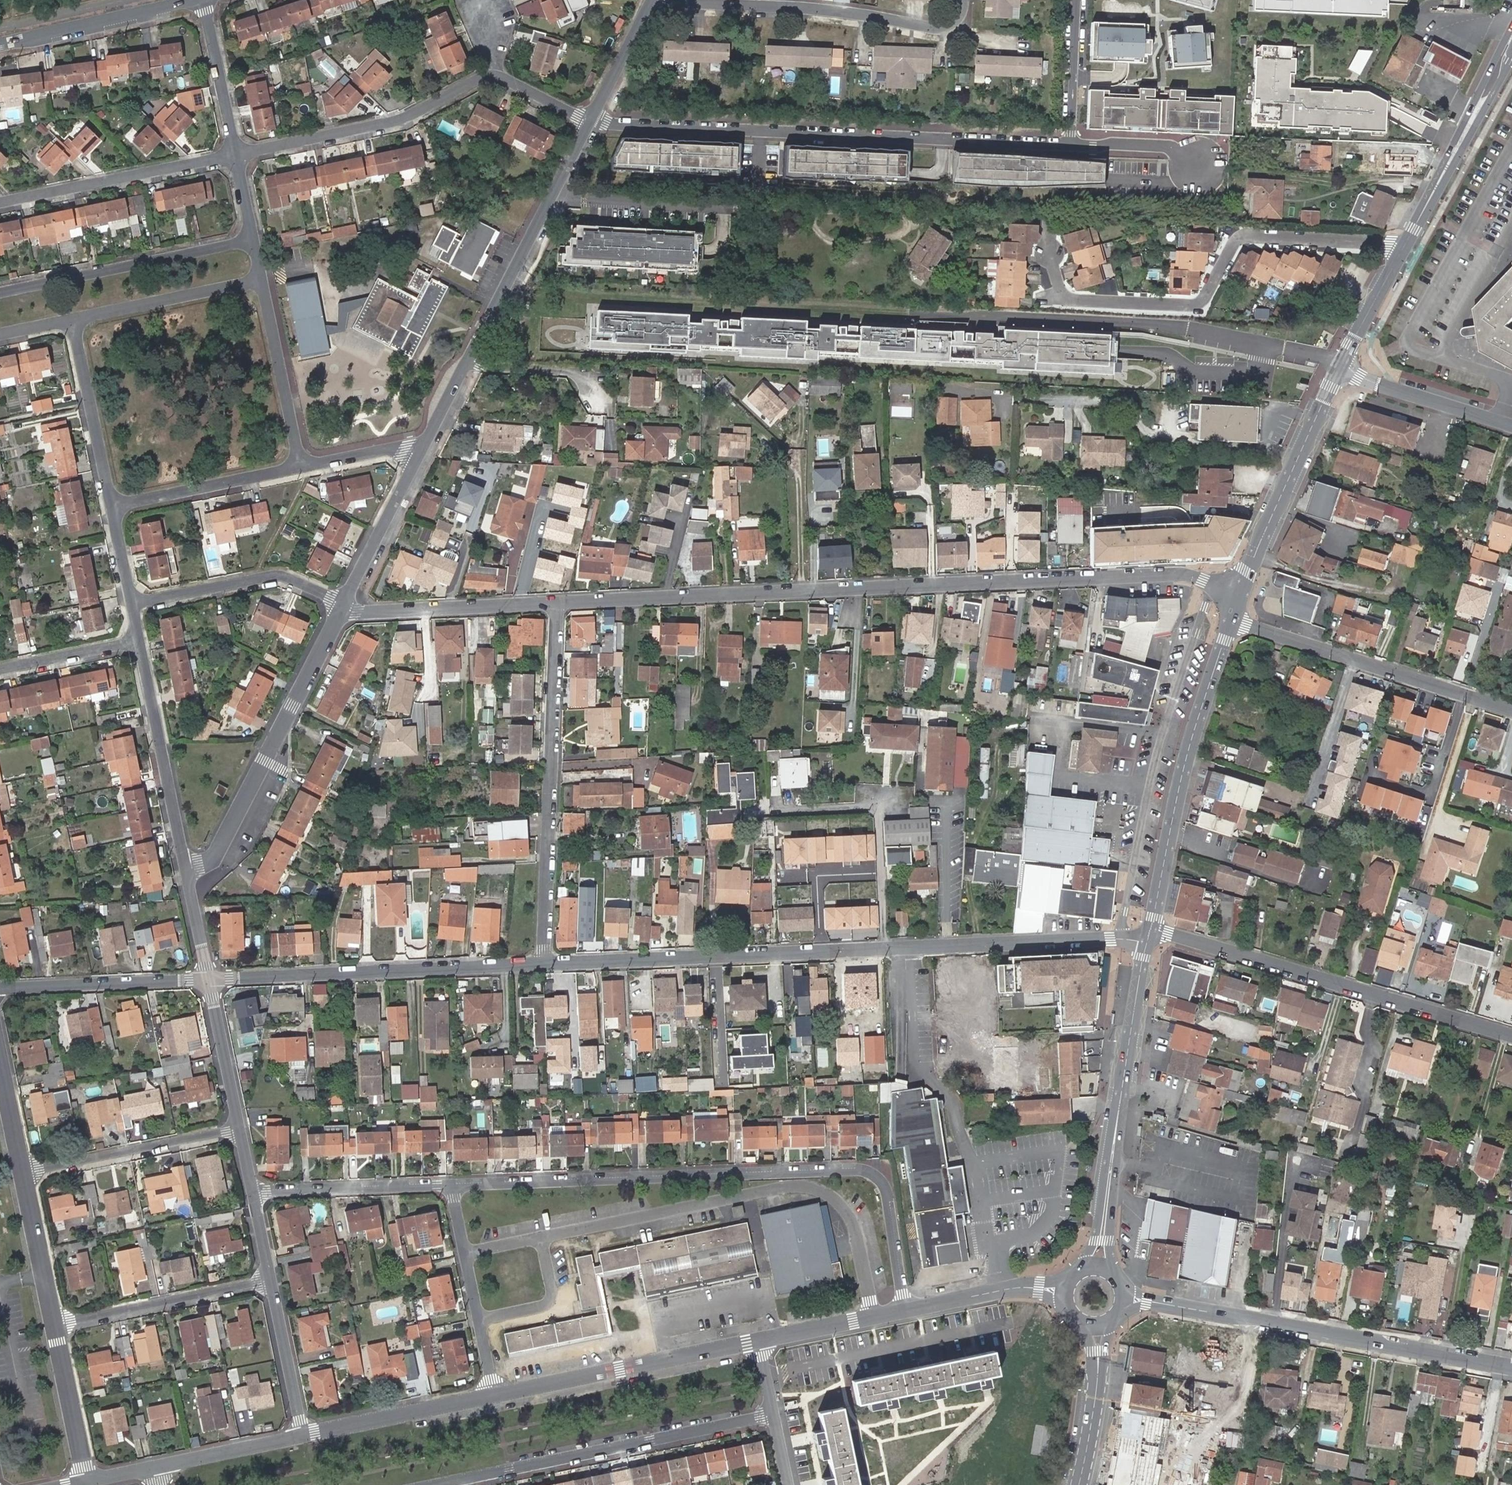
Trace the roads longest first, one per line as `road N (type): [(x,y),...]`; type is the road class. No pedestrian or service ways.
road 1 (residential): [(1236,603),(1189,574),(557,602)]
road 2 (residential): [(542,963),(949,943),(1147,942)]
road 3 (residential): [(906,1310),(886,1187),(865,1170),(451,1187)]
road 4 (residential): [(588,122),(1070,146)]
road 5 (residential): [(1403,247),(1242,236),(1196,304),(1143,304),(1074,298),(1061,288),(1050,256),(1052,220)]
road 6 (residential): [(1126,1298),(1511,1367)]
road 7 (residential): [(1511,1037),(1150,930)]
road 8 (residential): [(557,602),(542,963)]
road 9 (residential): [(774,1415),(434,1484)]
road 10 (secondary): [(1236,603),(1185,762),(1150,930)]
road 11 (residential): [(209,978),(542,963)]
road 12 (secondary): [(1147,942),(1101,1266)]
road 13 (residential): [(344,604),(219,857),(187,873)]
road 14 (residential): [(1236,603),(1247,625),(1511,710)]
road 15 (residential): [(588,122),(463,368)]
road 16 (residential): [(707,0),(847,11),(933,29),(953,24),(964,0)]
road 17 (residential): [(758,1342),(494,1397)]
road 18 (residential): [(491,75),(398,120),(237,155)]
road 19 (residential): [(0,292),(254,240)]
road 20 (secondary): [(1341,368),(1236,603)]
road 21 (residential): [(237,155),(0,204)]
road 22 (residential): [(140,640),(187,873)]
road 23 (secondary): [(1511,45),(1403,247)]
road 24 (residential): [(240,1129),(22,1171)]
road 25 (residential): [(133,603),(283,575),(344,604)]
road 26 (residential): [(271,1282),(56,1327)]
road 27 (residential): [(557,602),(358,611),(344,604)]
road 28 (residential): [(451,1187),(494,1397)]
road 29 (residential): [(0,989),(209,978)]
road 30 (residential): [(198,0),(0,43)]
road 31 (residential): [(451,1187),(253,1192)]
road 32 (residential): [(494,1397),(303,1436)]
road 33 (residential): [(112,508),(302,467)]
road 34 (residential): [(74,320),(263,279)]
road 35 (residential): [(302,467),(263,279)]
road 36 (residential): [(74,320),(112,508)]
road 37 (residential): [(423,448),(344,604)]
road 38 (residential): [(1341,368),(1500,420)]
road 39 (residential): [(1066,1290),(1004,1289),(906,1310)]
road 40 (residential): [(22,1171),(56,1327)]
road 41 (residential): [(237,155),(202,0)]
road 42 (secondary): [(1098,1327),(1096,1396),(1079,1484)]
road 43 (residential): [(56,1327),(86,1482)]
road 44 (residential): [(271,1282),(303,1436)]
road 45 (residential): [(209,978),(240,1129)]
road 46 (residential): [(303,1436),(155,1468)]
road 47 (residential): [(906,1310),(758,1342)]
road 48 (residential): [(1077,0),(1070,146)]
road 49 (residential): [(140,640),(0,670)]
road 50 (residential): [(463,368),(561,372),(597,399)]
road 51 (residential): [(657,0),(588,122)]
road 52 (secondary): [(1403,247),(1341,368)]
road 53 (residential): [(1070,146),(1169,146),(1198,165)]
road 54 (residential): [(302,467),(423,448)]
road 55 (residential): [(0,1051),(22,1171)]

